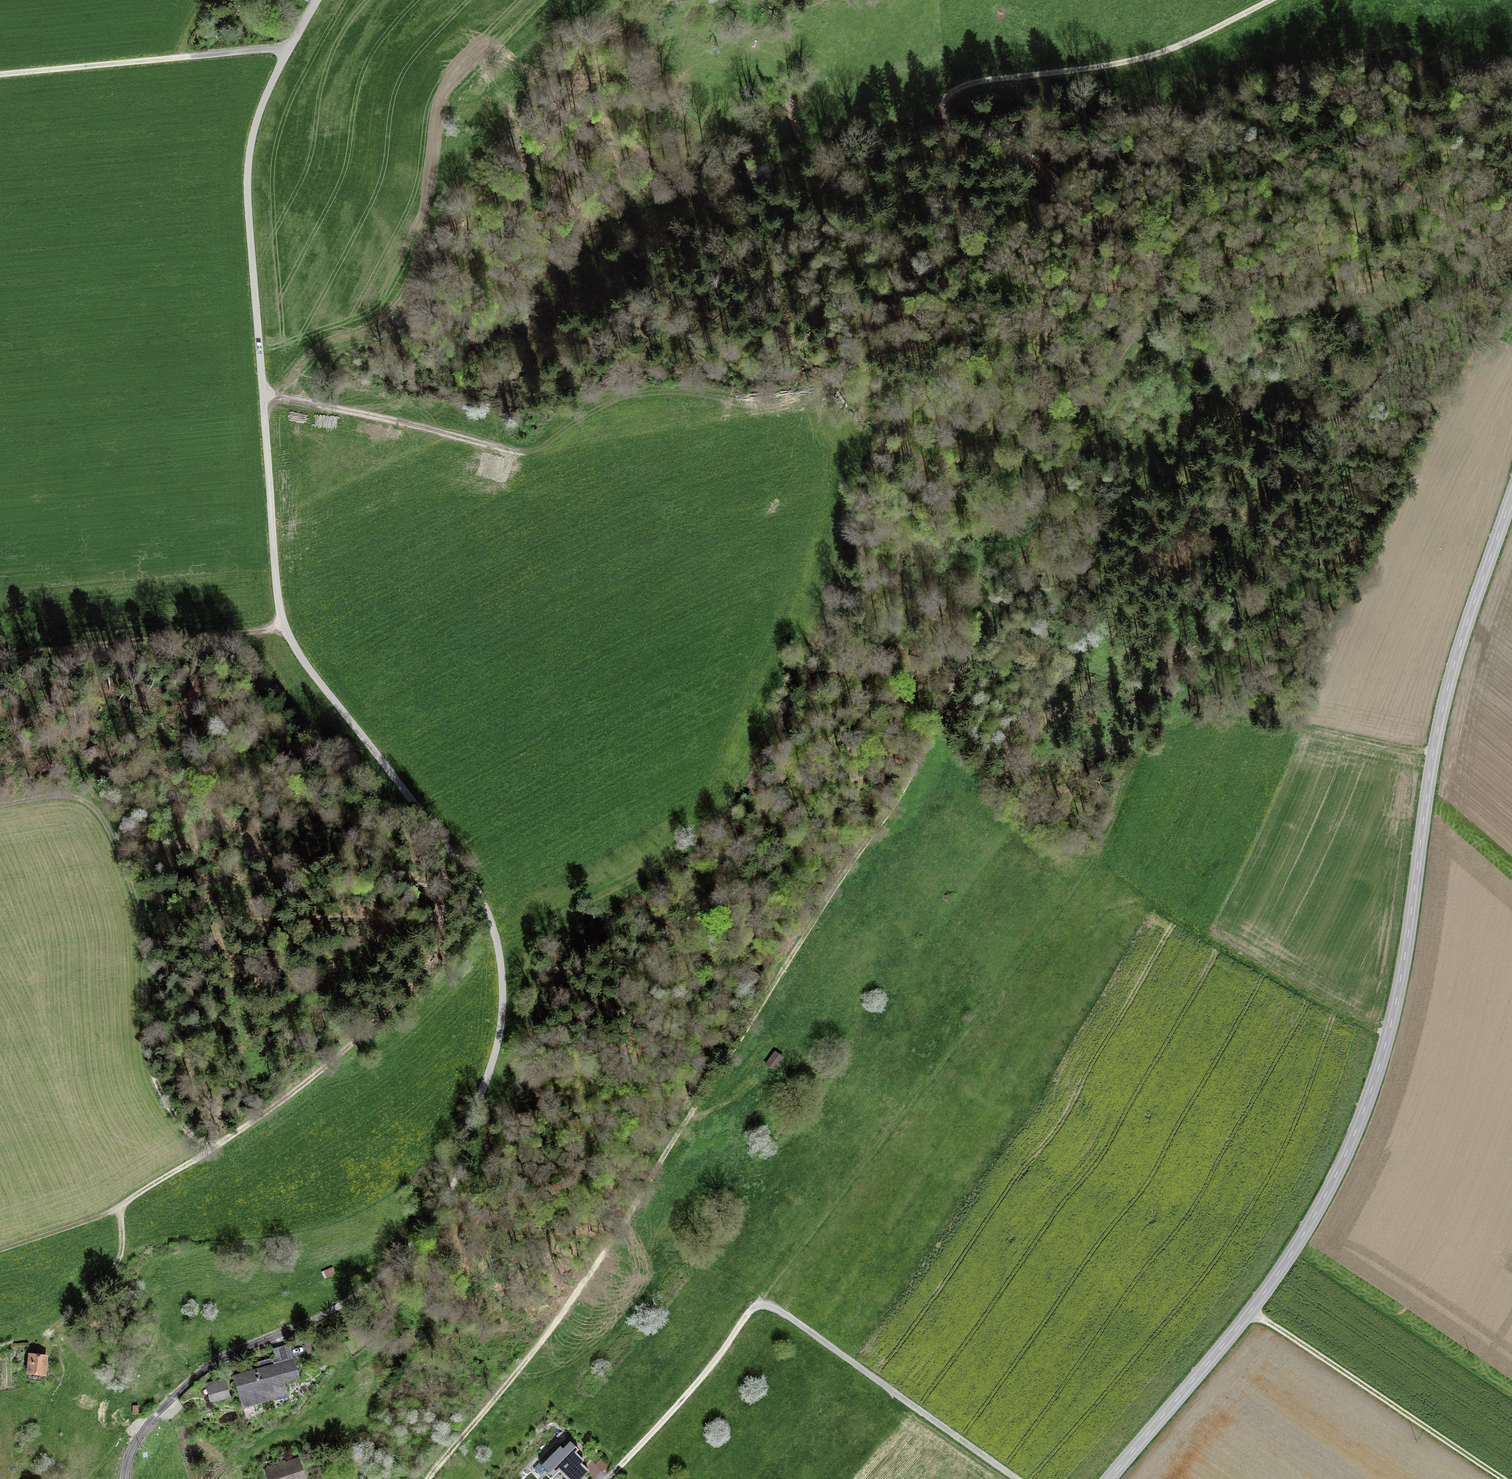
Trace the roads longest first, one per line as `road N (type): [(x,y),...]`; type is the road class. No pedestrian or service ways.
road 1 (track): [(758,1306),(1074,888),(1159,716),(1217,634),(1324,440),(1415,333),(1511,257)]
road 2 (unclassified): [(289,49),(258,117),(247,180),(279,603),(302,659),(490,918),(502,1012),(471,1125)]
road 3 (tertiary): [(1108,1478),(1281,1270),(1366,1107),(1401,973),(1440,718),(1511,493)]
road 4 (track): [(933,730),(904,789),(548,1333),(427,1478)]
road 5 (track): [(933,730),(1039,527),(1056,438),(1116,365),(1151,313),(1156,290),(1147,264),(1075,211),(1041,172),(1005,150),(971,142)]
road 6 (track): [(40,1350),(119,1258),(121,1207),(290,1095),(430,961),(445,926),(436,835)]
road 7 (track): [(279,396),(520,450),(639,395),(756,405),(804,401)]
road 8 (track): [(213,1147),(182,1125),(151,1066),(139,912),(103,820),(85,802),(60,795),(0,804)]
road 9 (track): [(1155,280),(1246,247),(1368,171),(1511,252)]
road 10 (track): [(1270,0),(1158,52),(960,87),(944,104),(942,122),(971,142)]
road 11 (track): [(758,1306),(789,1317),(1017,1478)]
road 12 (track): [(139,912),(254,922),(424,918),(445,910)]
road 13 (track): [(1507,1478),(1250,1312)]
road 14 (residential): [(351,1299),(206,1367),(143,1430),(124,1478)]
road 15 (track): [(0,74),(289,49)]
road 16 (track): [(283,623),(0,657)]
road 17 (track): [(618,1468),(758,1306)]
road 18 (track): [(1433,754),(1306,727)]
road 19 (track): [(0,1250),(121,1207)]

